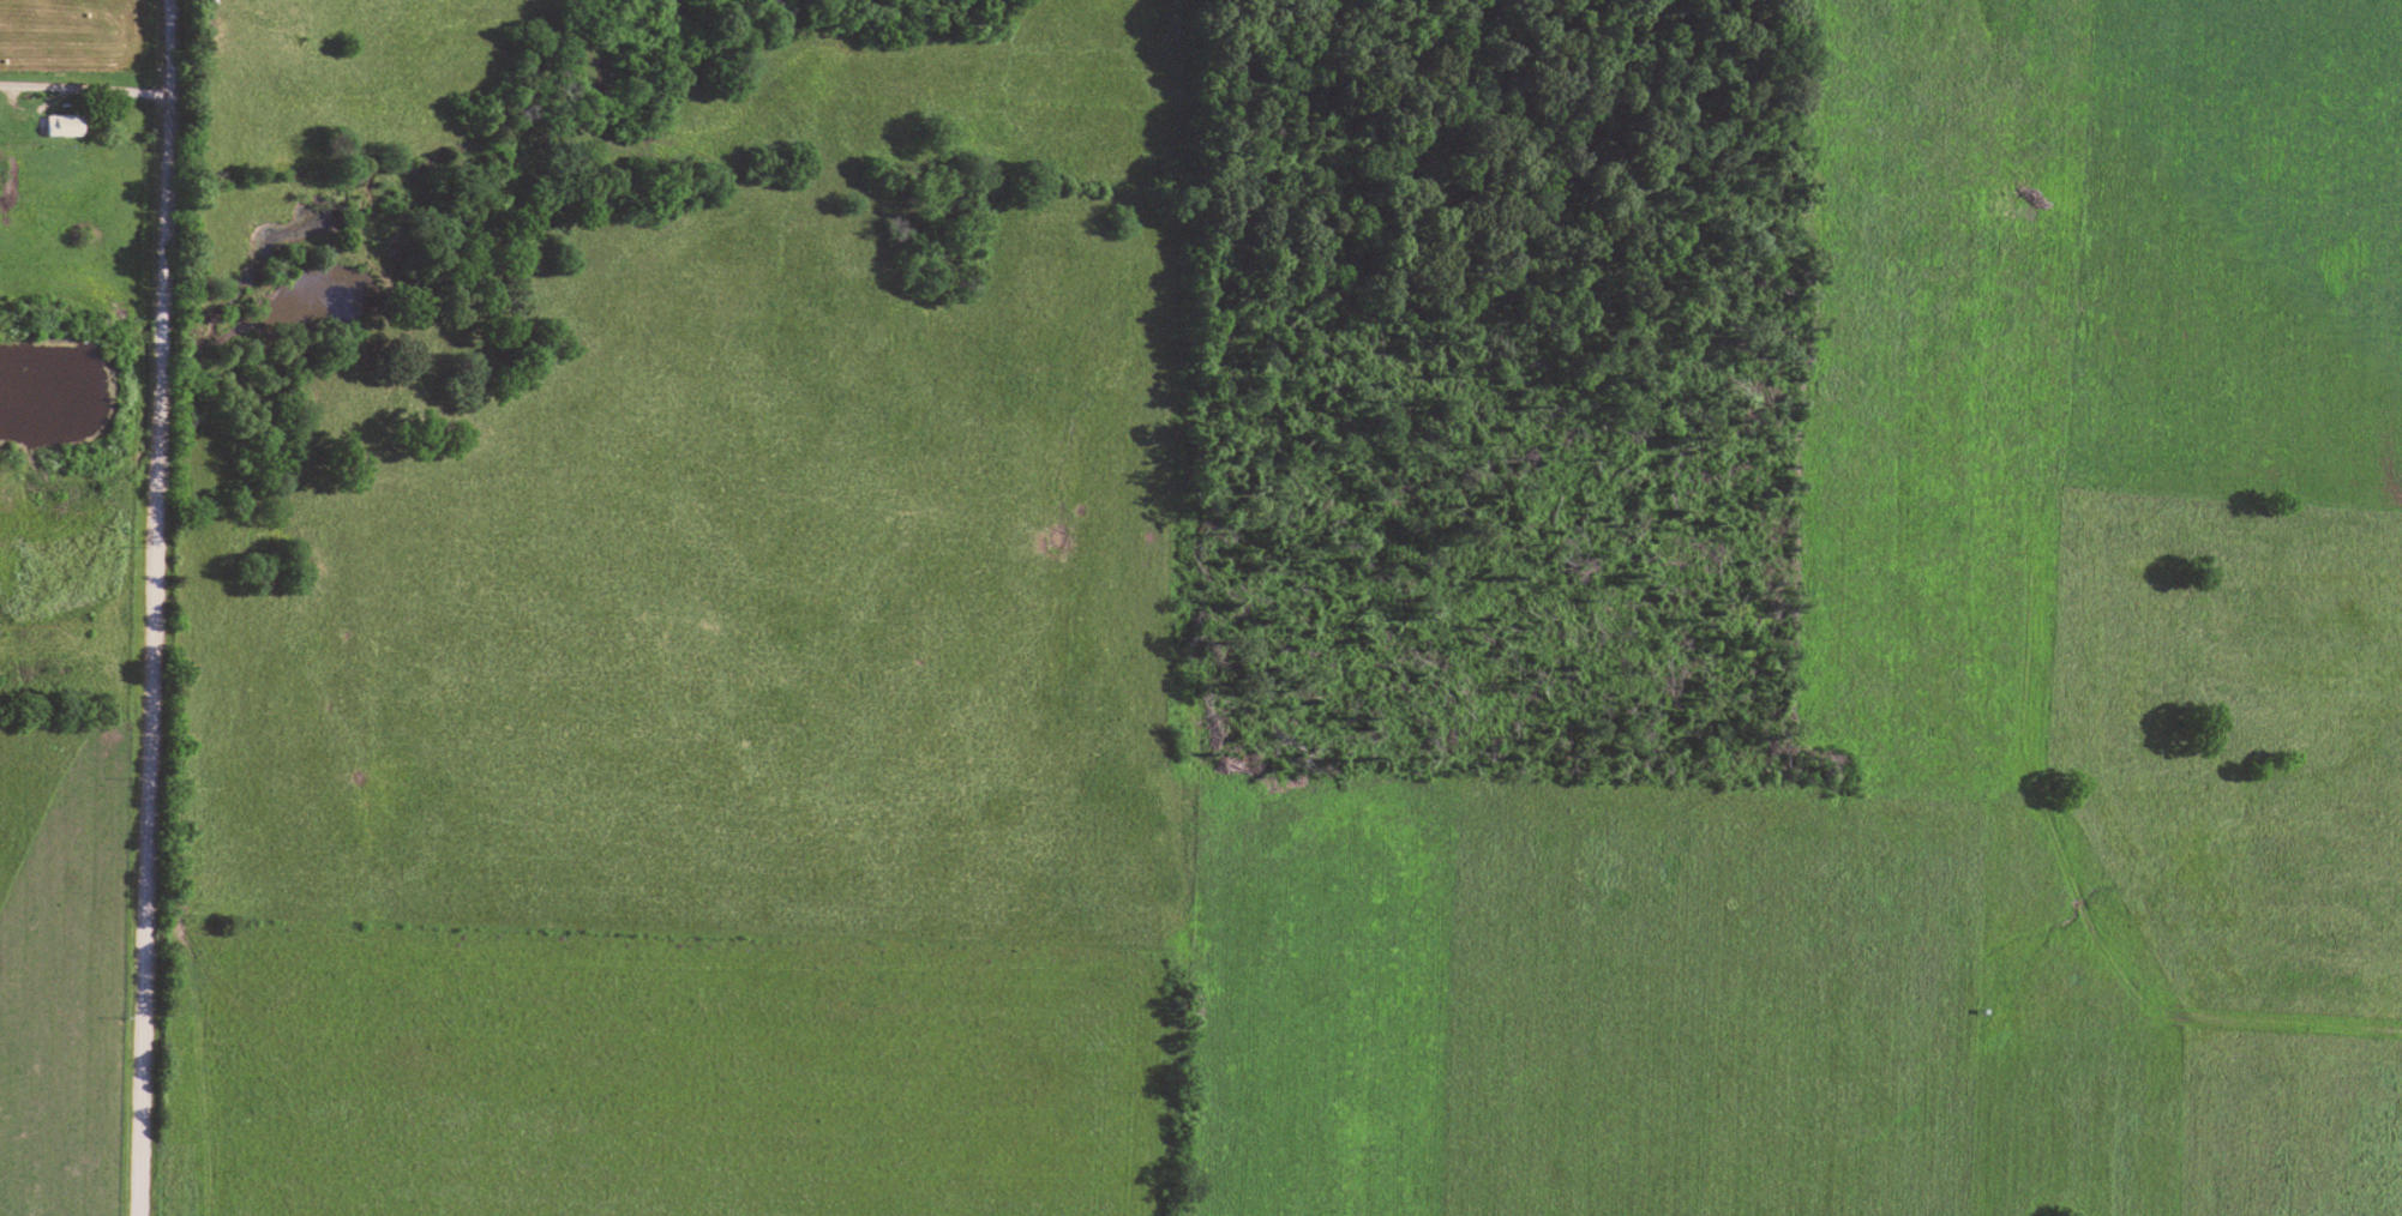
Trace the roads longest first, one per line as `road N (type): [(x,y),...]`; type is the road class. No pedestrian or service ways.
road 1 (residential): [(140,1215),(170,0)]

